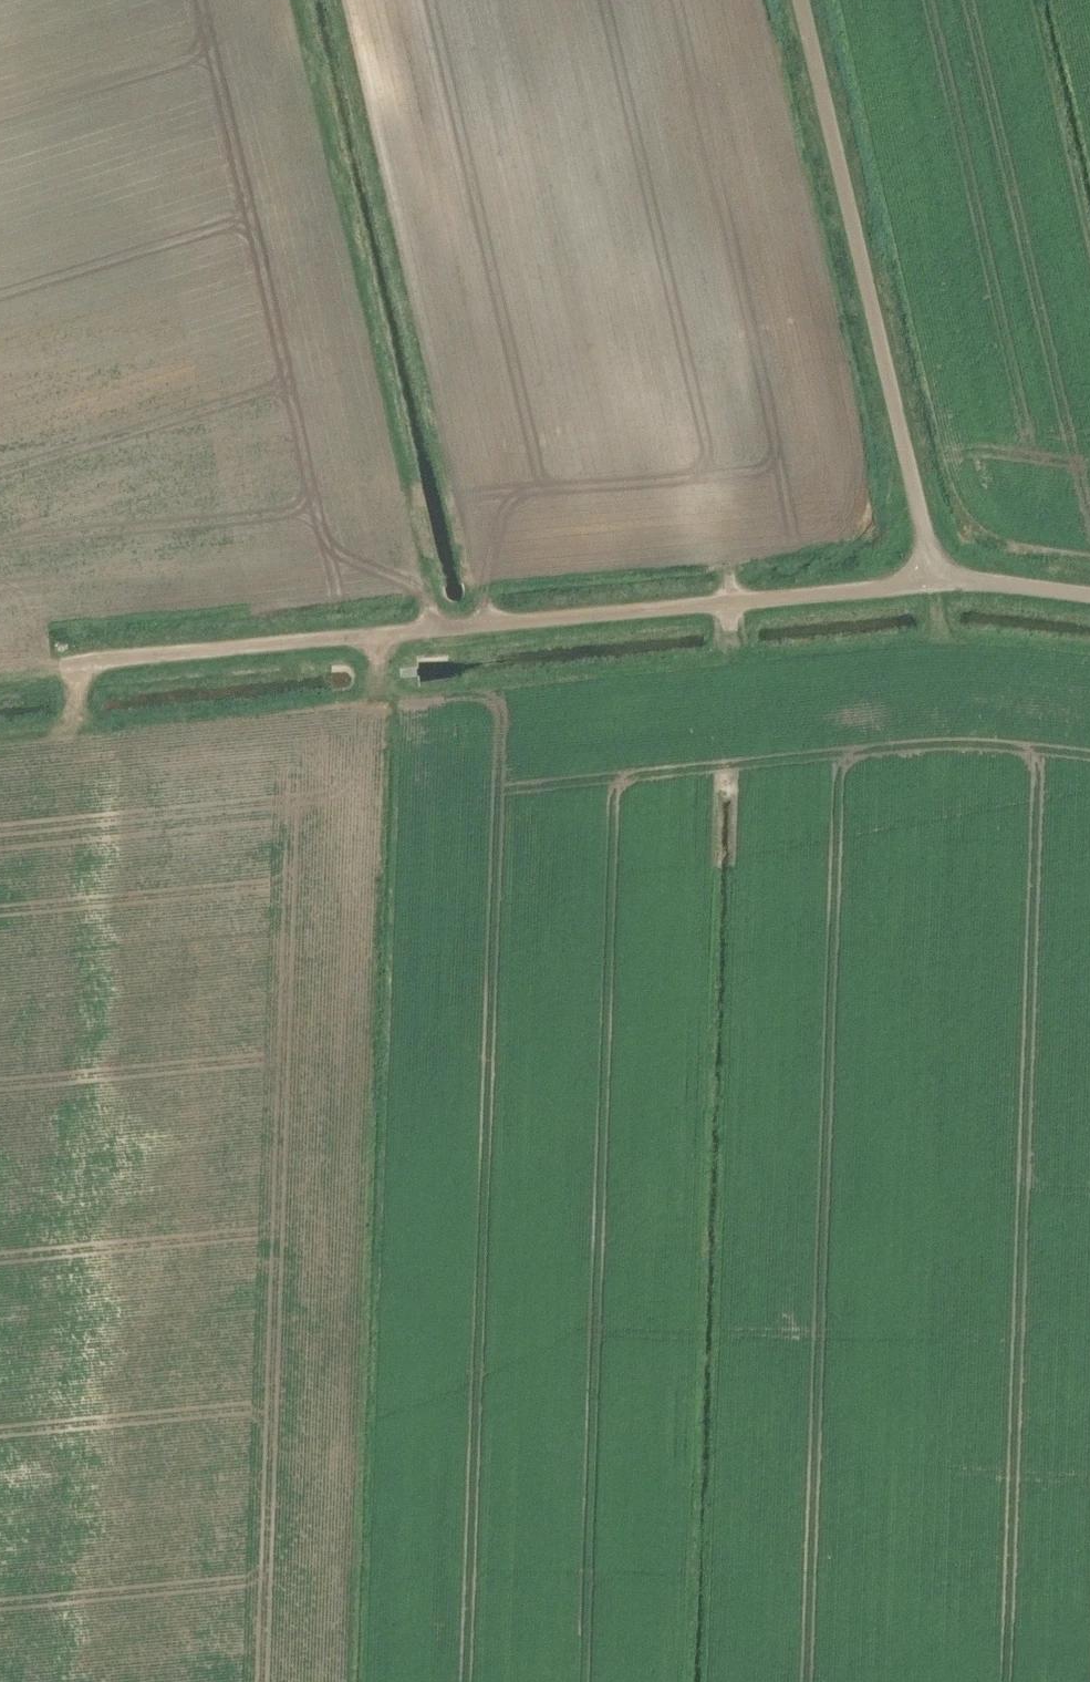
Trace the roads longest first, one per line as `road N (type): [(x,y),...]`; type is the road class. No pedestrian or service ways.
road 1 (track): [(0,739),(64,733),(81,663),(867,590),(931,562)]
road 2 (unclassified): [(1089,594),(954,577),(931,562),(801,0)]

